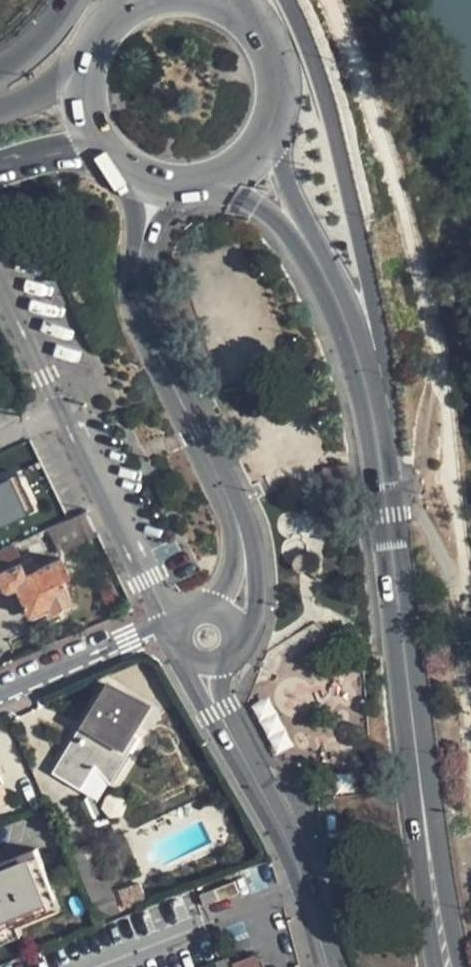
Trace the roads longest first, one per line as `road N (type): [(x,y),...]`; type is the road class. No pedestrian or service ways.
road 1 (primary): [(377,414),(437,924)]
road 2 (primary): [(377,414),(385,359),(377,289),(343,151),(288,0)]
road 3 (residential): [(328,966),(300,861),(202,666)]
road 4 (residential): [(137,281),(149,332),(241,538)]
road 5 (residential): [(57,408),(160,606),(181,623)]
road 6 (residential): [(177,636),(148,634),(0,698)]
road 7 (primary): [(321,258),(377,414)]
road 8 (primary): [(321,258),(270,128)]
road 9 (residential): [(0,288),(57,408)]
road 10 (primary): [(221,179),(321,258)]
road 11 (primary): [(270,128),(276,72),(264,38),(240,13)]

